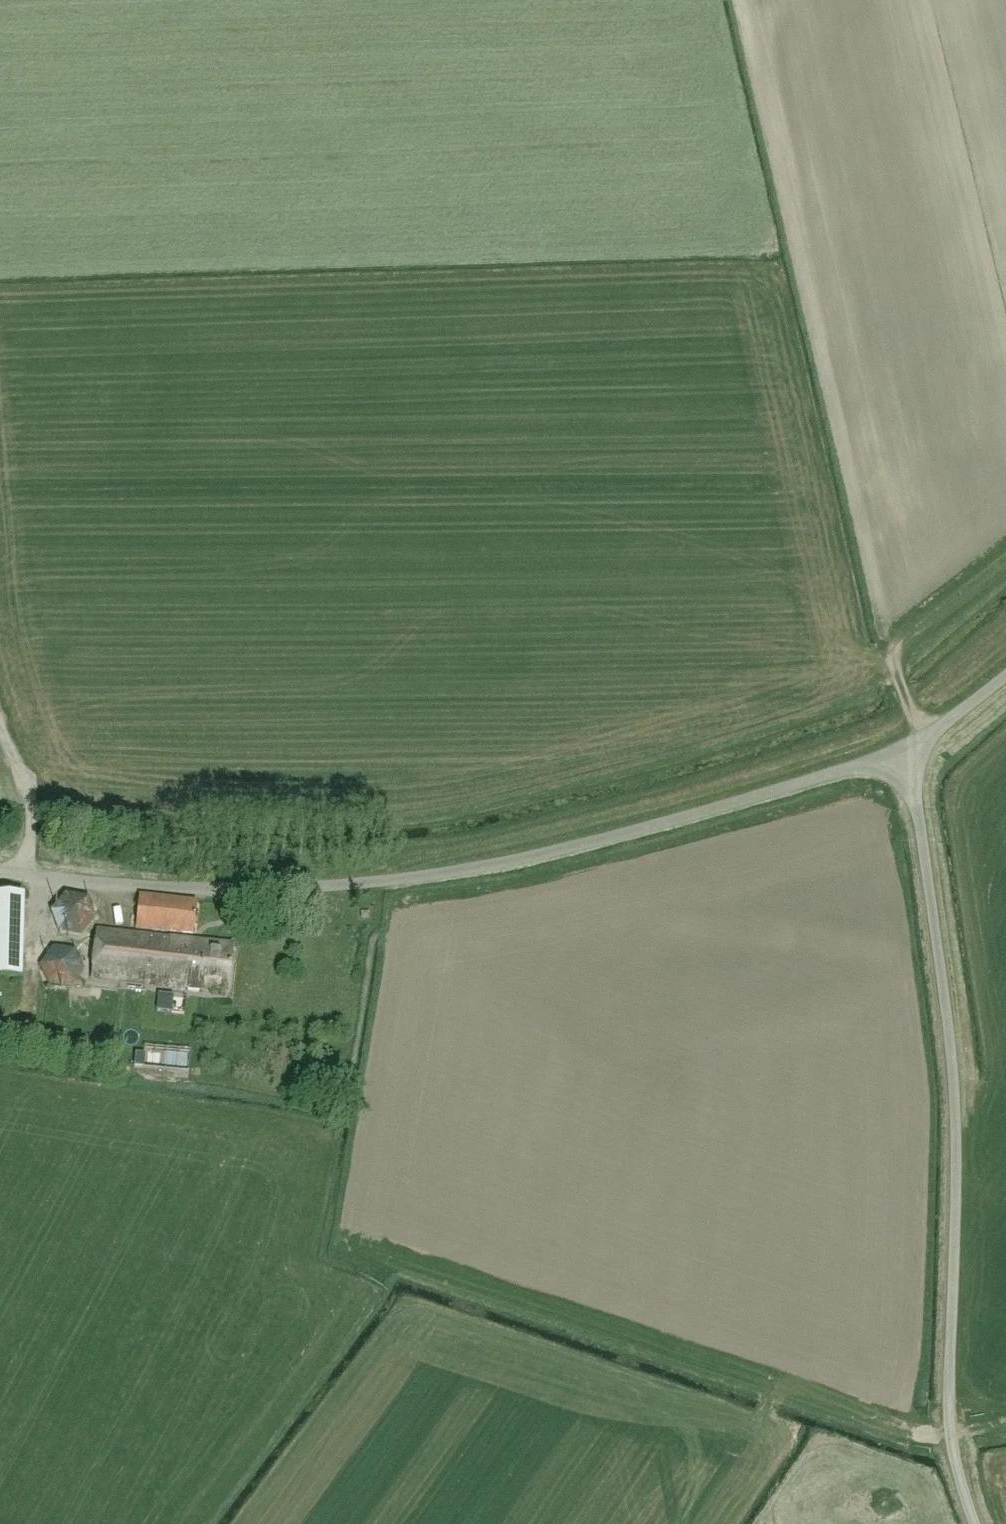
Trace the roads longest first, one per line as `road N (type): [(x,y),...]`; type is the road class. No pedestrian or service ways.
road 1 (unclassified): [(905,747),(546,853),(411,876),(143,885),(0,871)]
road 2 (unclassified): [(974,1523),(946,1416),(953,1098),(905,747)]
road 3 (unclassified): [(1005,675),(905,747)]

